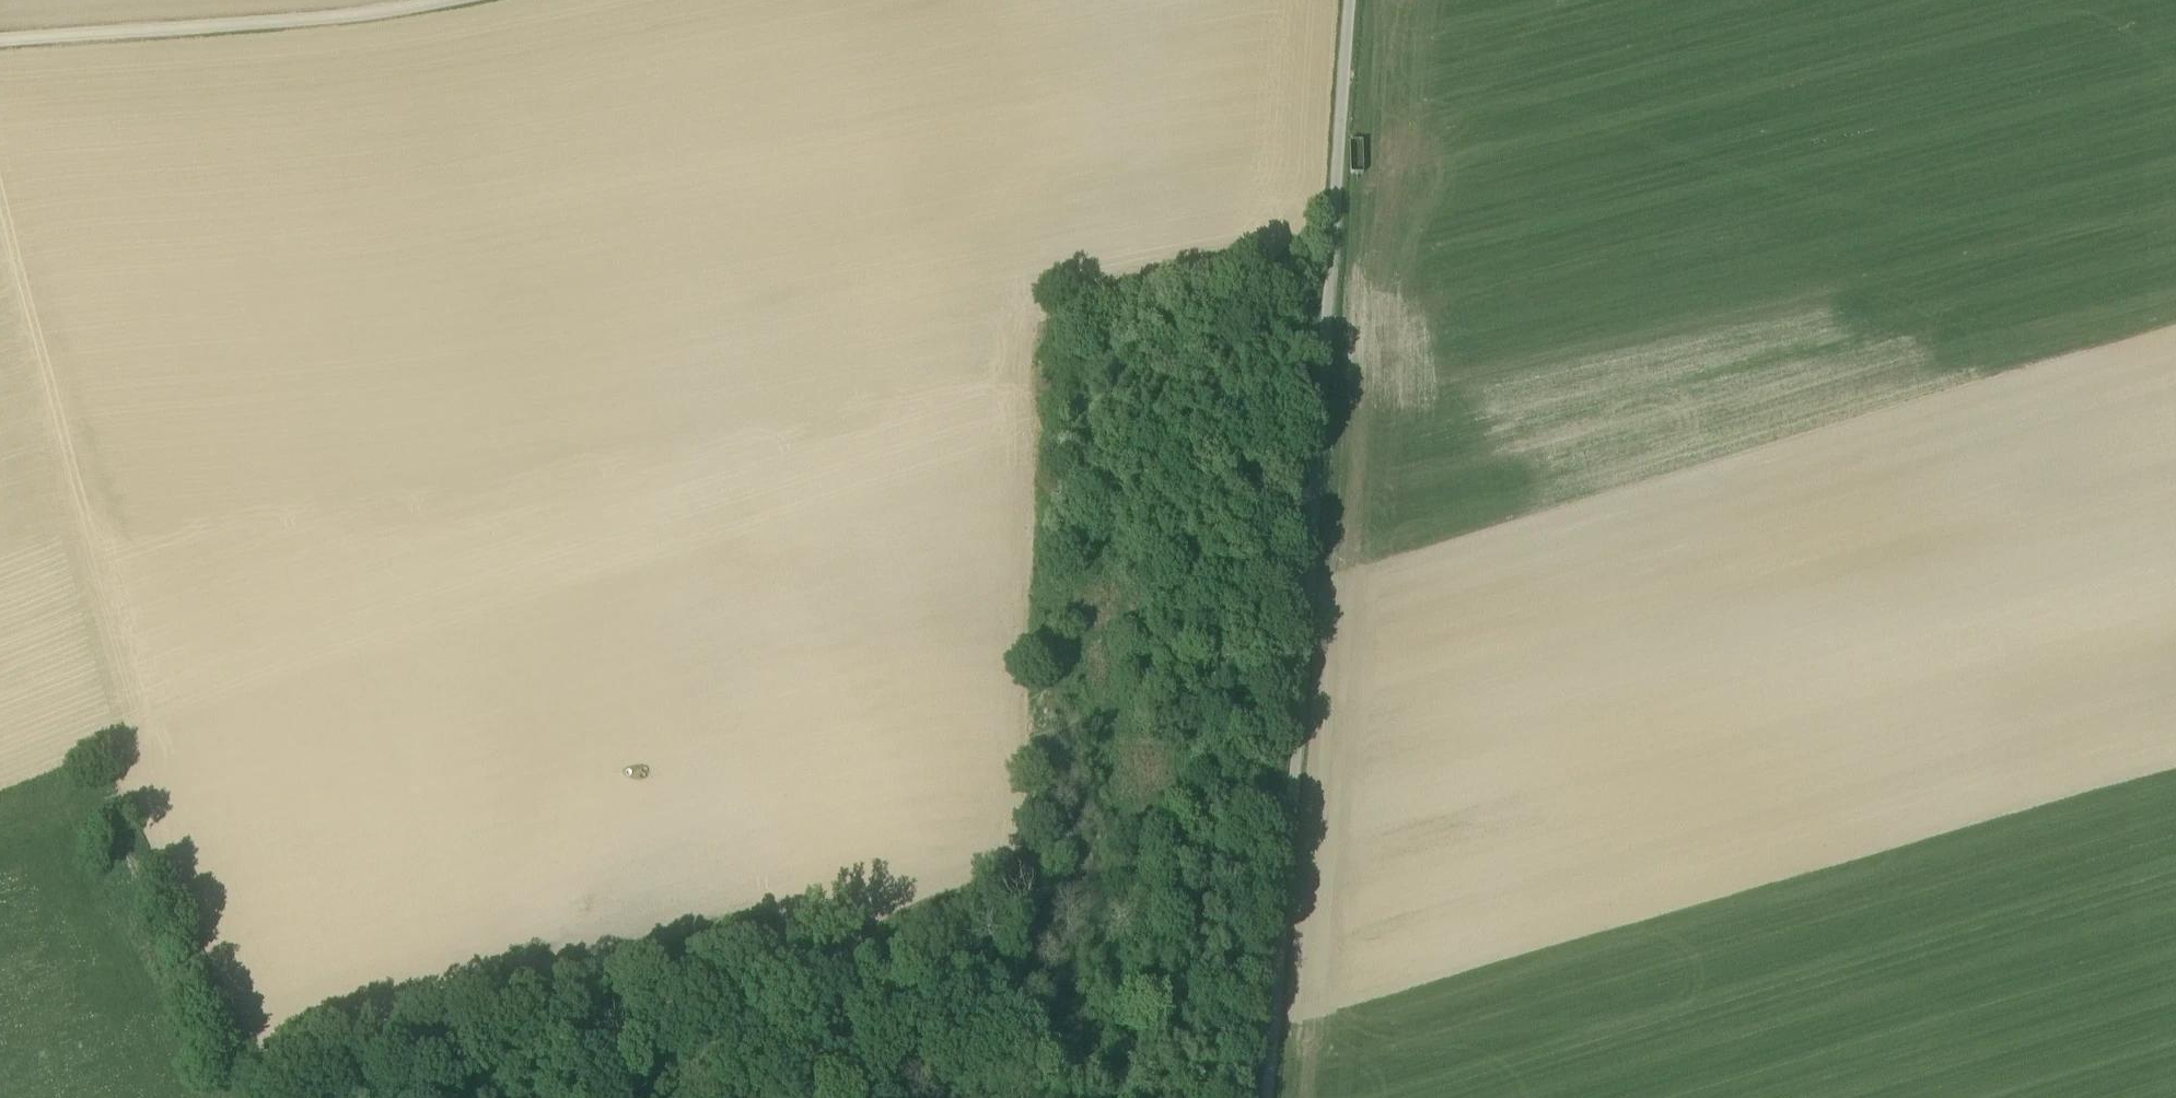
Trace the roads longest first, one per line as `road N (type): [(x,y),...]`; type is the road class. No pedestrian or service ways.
road 1 (unclassified): [(1267,1097),(1350,0)]
road 2 (unclassified): [(0,42),(326,20),(429,0)]

